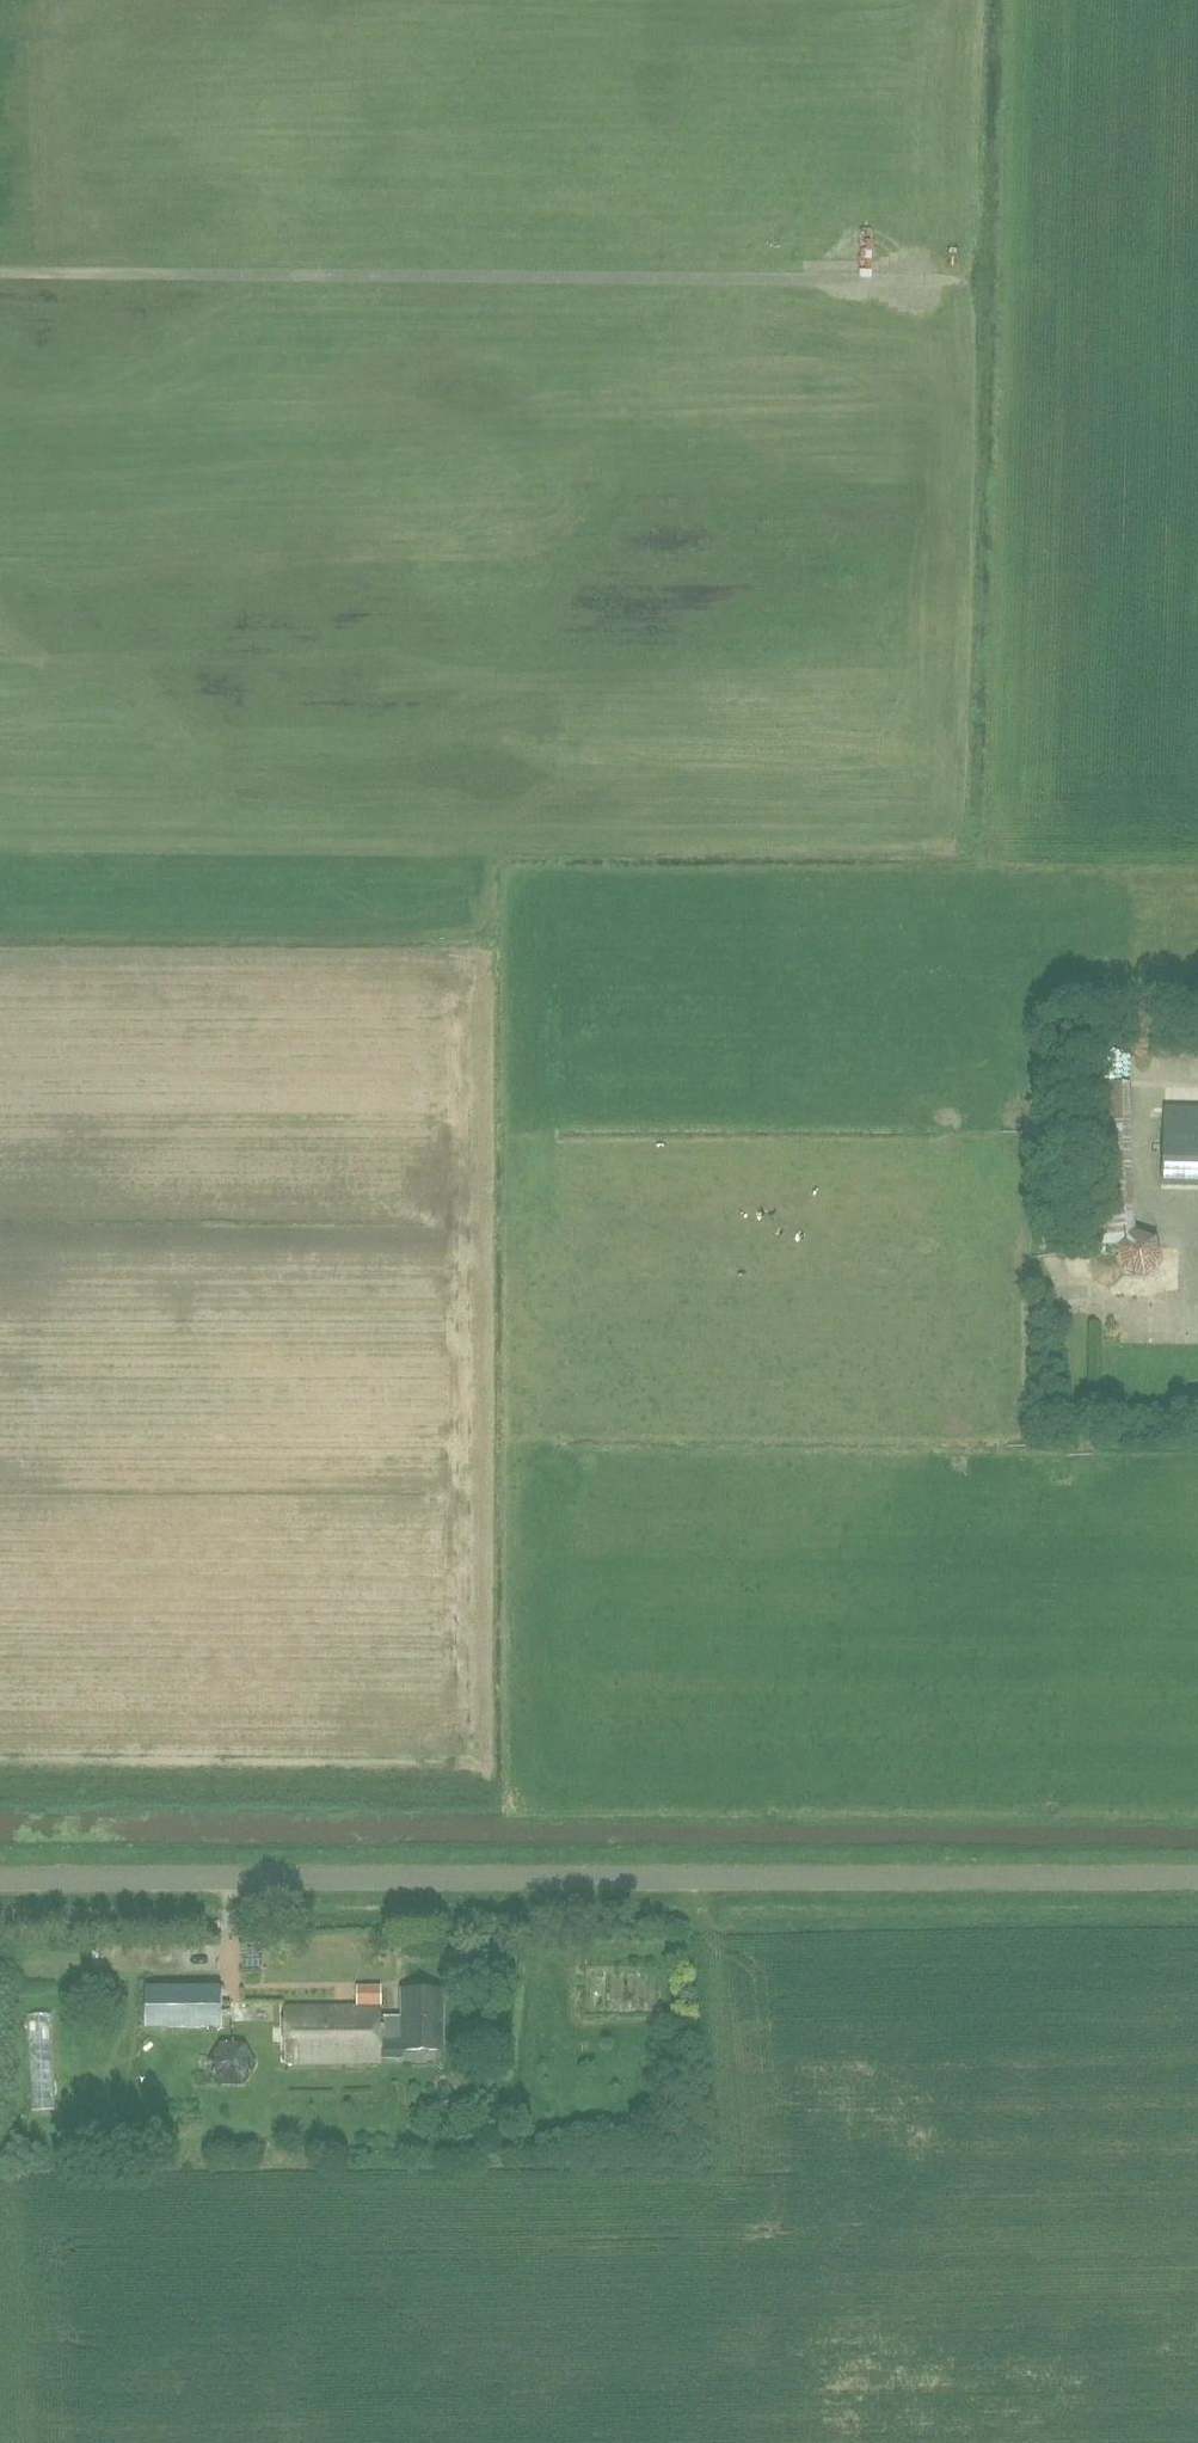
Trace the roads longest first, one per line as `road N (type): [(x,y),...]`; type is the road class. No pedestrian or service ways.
road 1 (unclassified): [(1197,1880),(0,1884)]

